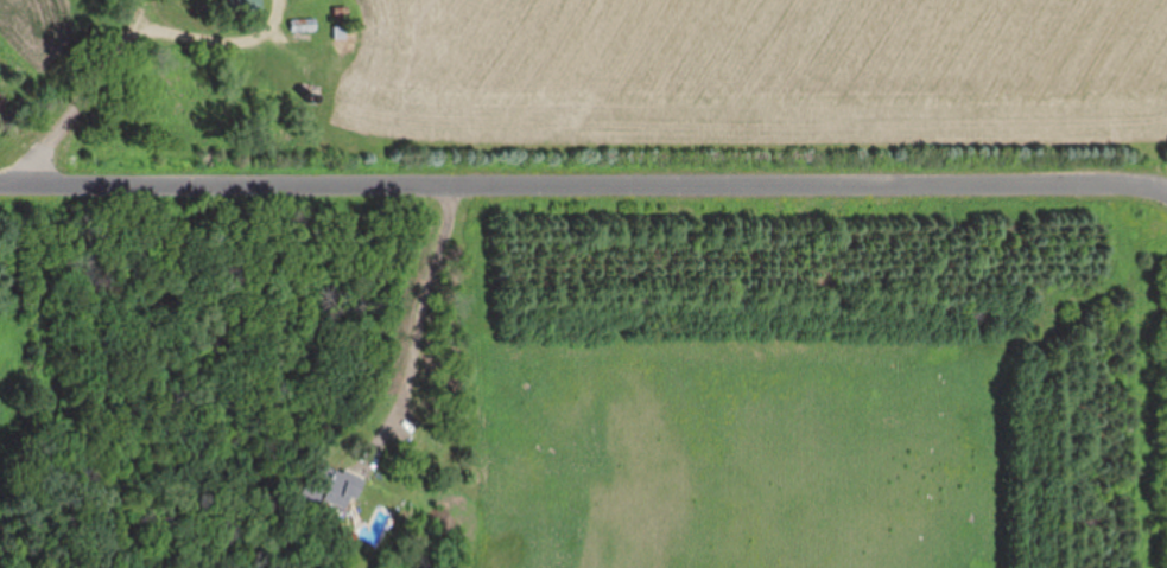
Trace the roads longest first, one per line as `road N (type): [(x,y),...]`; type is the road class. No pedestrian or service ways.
road 1 (residential): [(1166,189),(1137,173),(0,186)]

